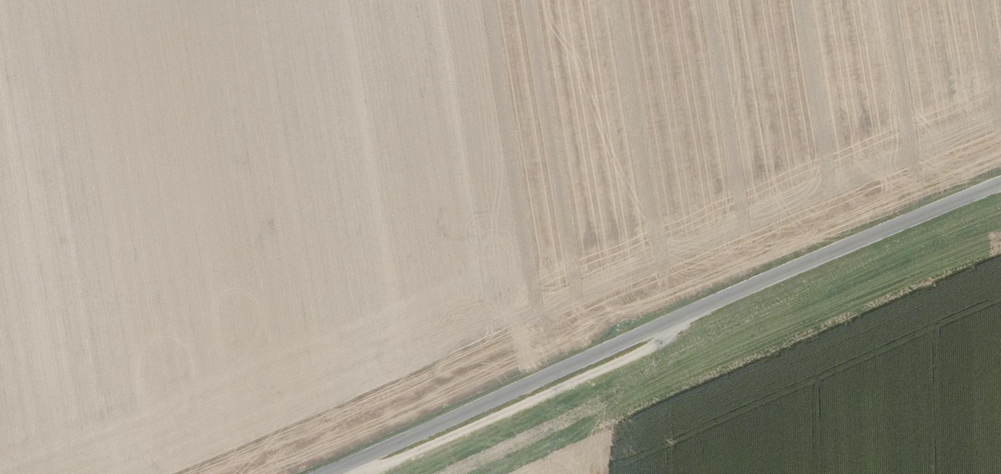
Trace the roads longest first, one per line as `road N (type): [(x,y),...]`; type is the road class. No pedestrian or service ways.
road 1 (tertiary): [(1000,183),(323,473)]
road 2 (track): [(346,464),(377,468),(670,338),(691,311)]

